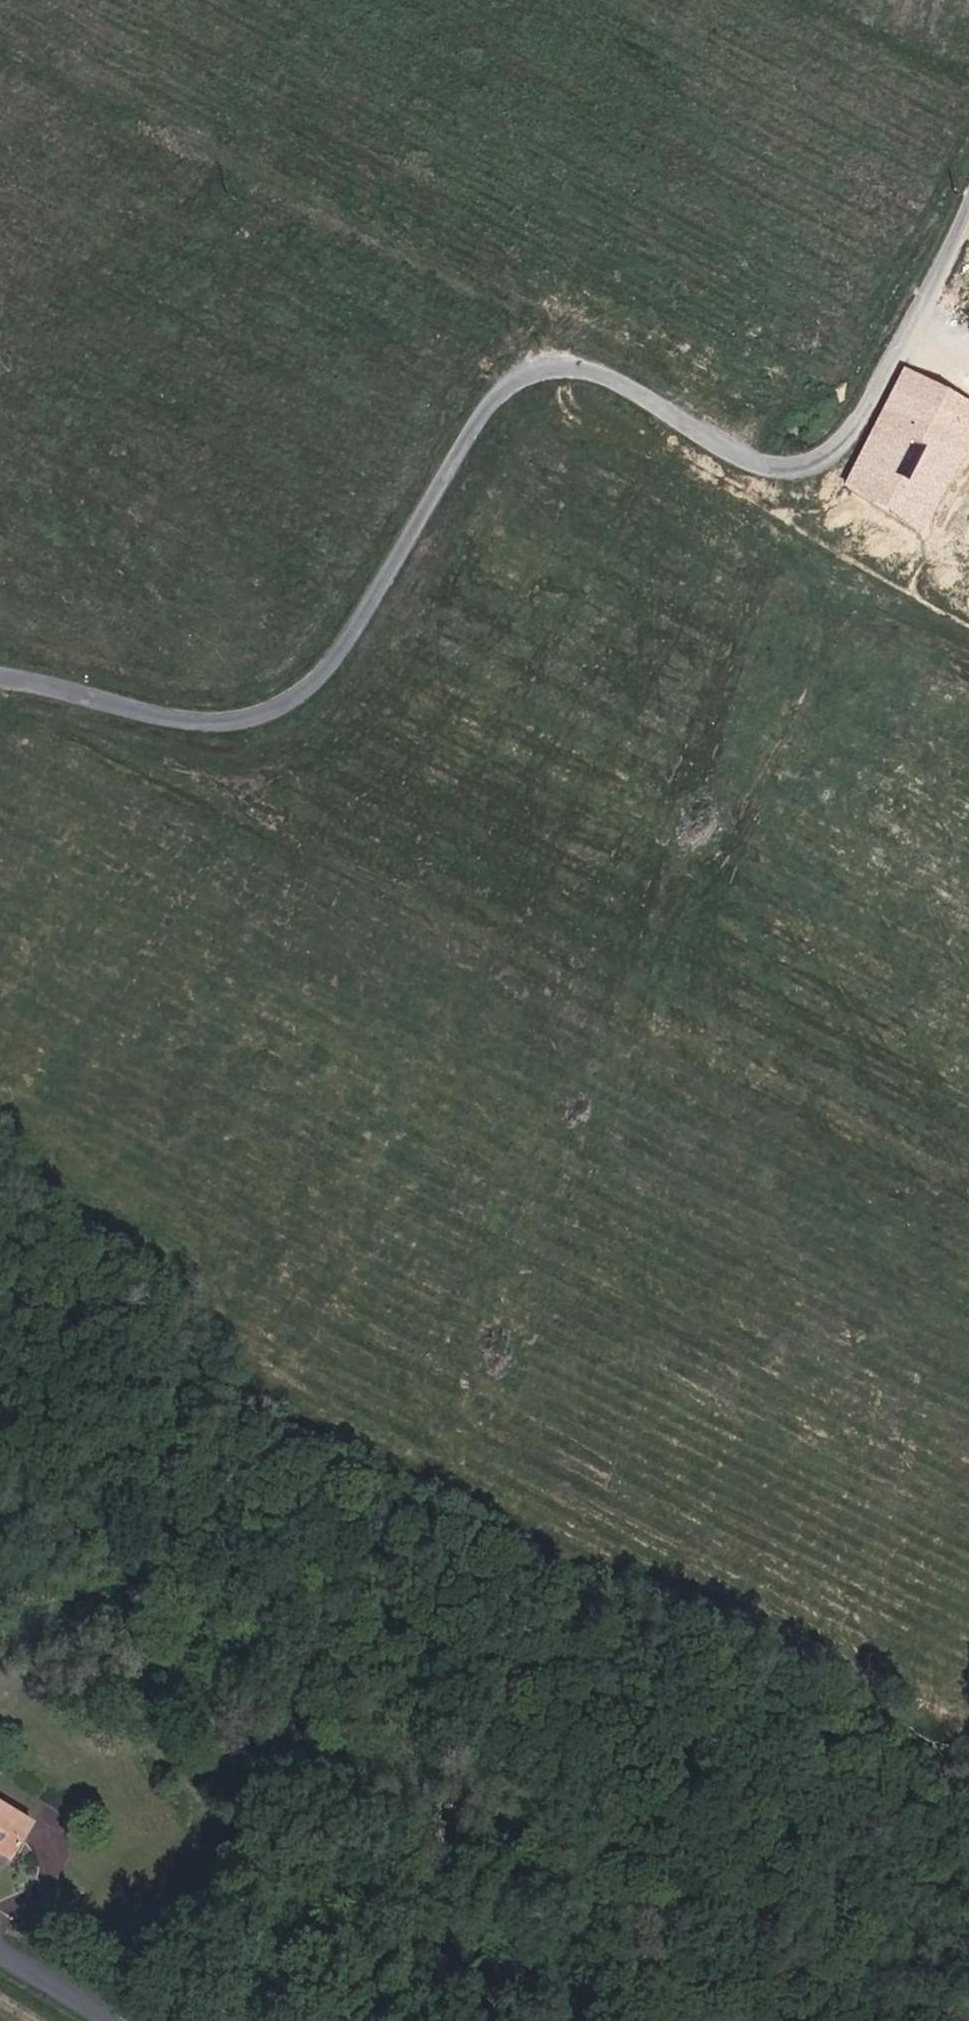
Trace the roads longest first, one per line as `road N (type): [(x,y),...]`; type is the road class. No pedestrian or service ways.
road 1 (tertiary): [(968,227),(865,427),(813,468),(758,464),(593,373),(533,377),(491,418),(353,642),(296,701),(215,723),(0,677)]
road 2 (tertiary): [(0,1954),(112,2020)]

